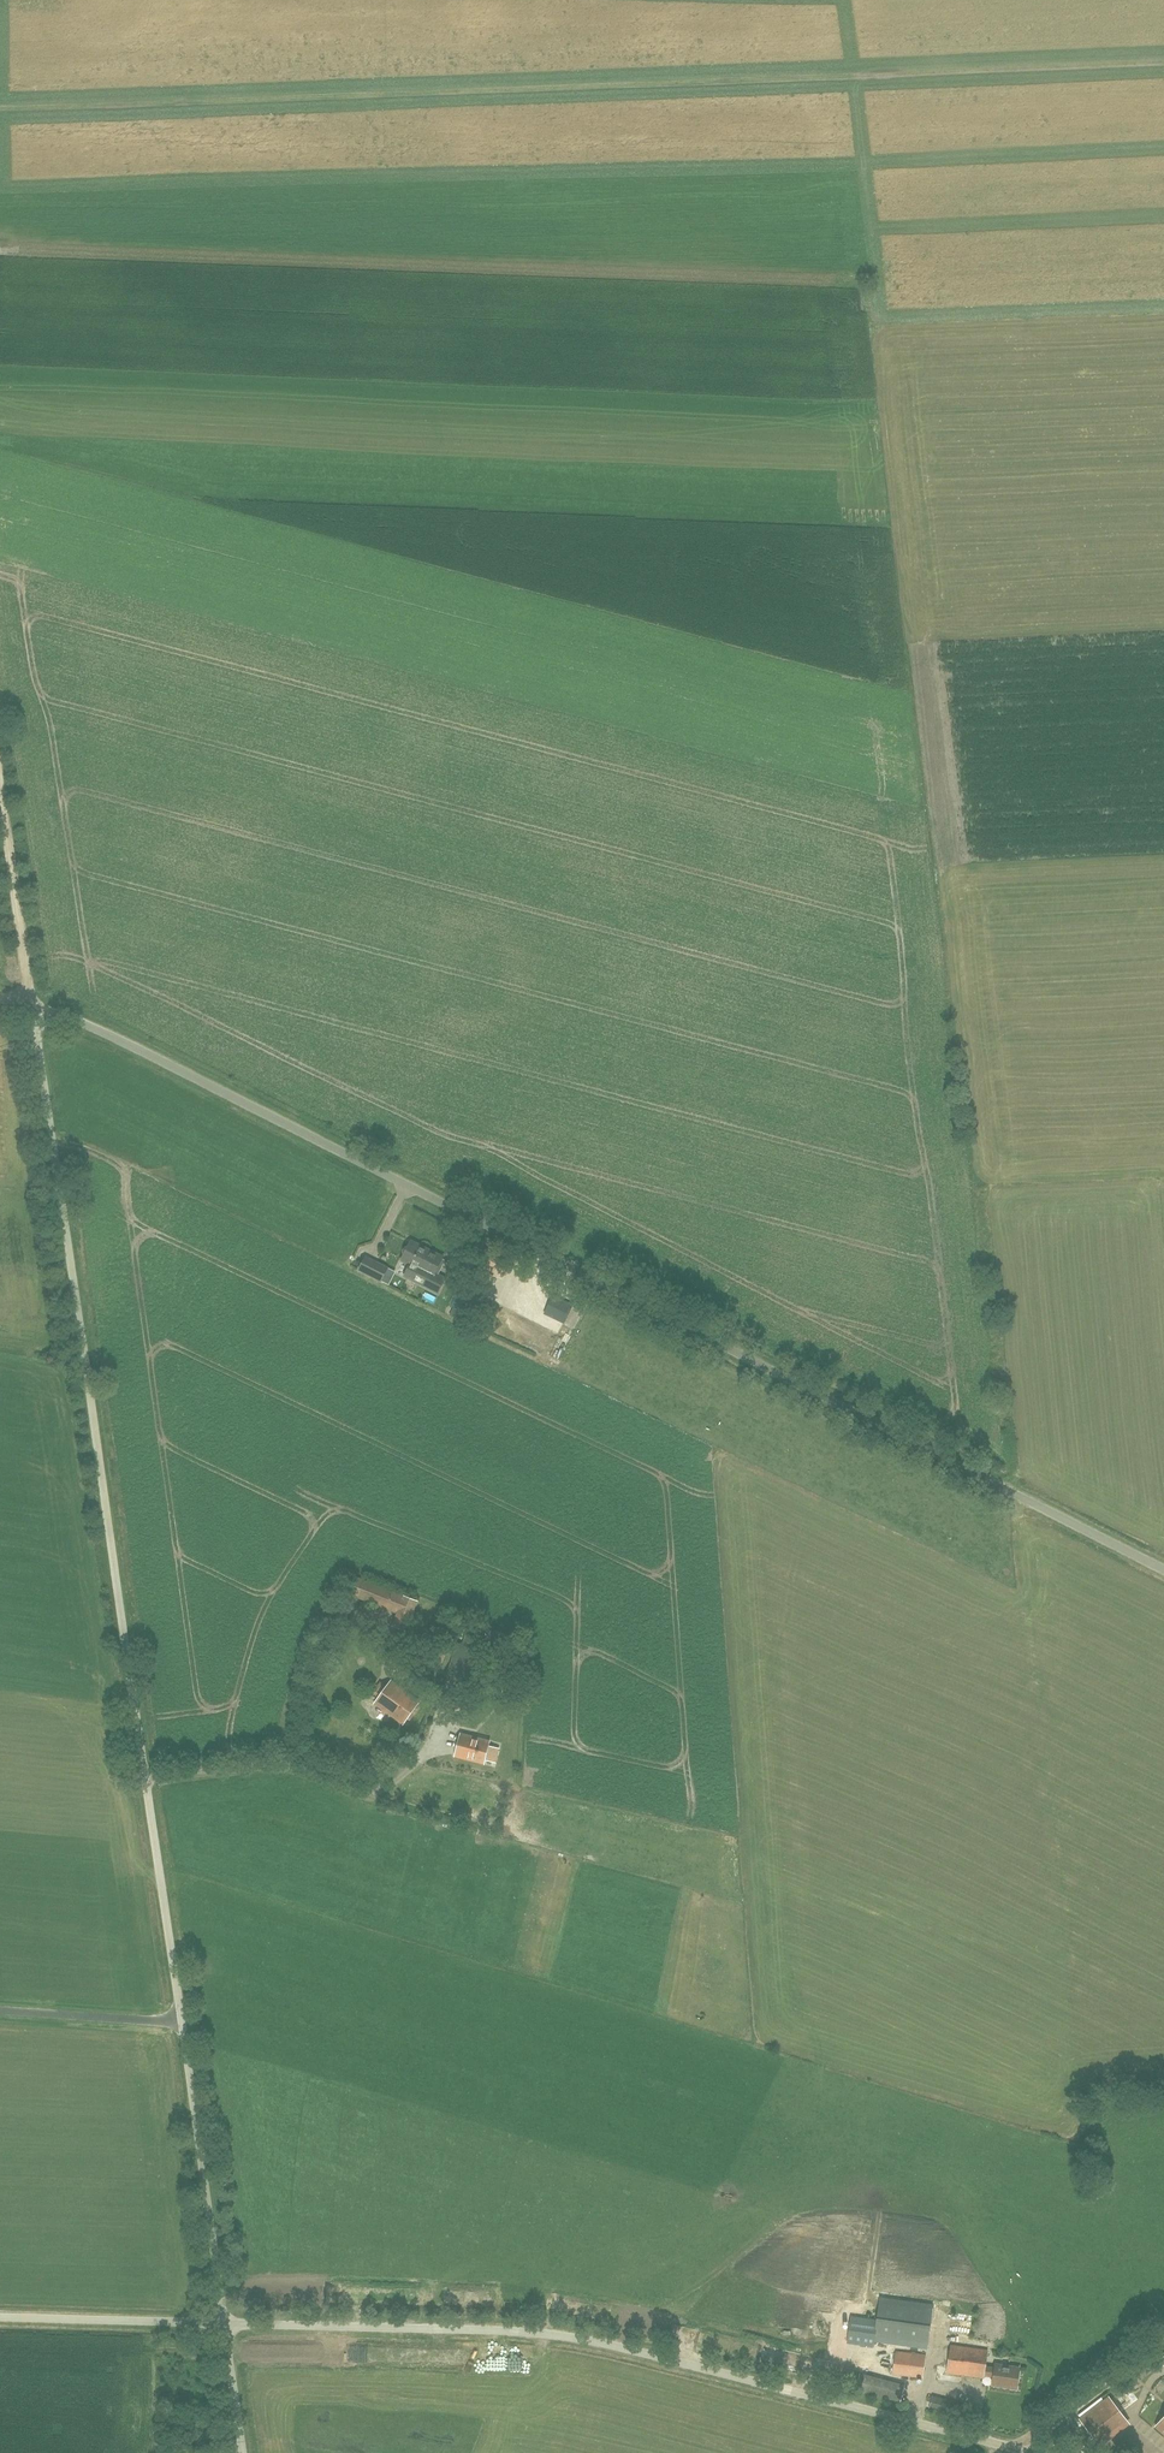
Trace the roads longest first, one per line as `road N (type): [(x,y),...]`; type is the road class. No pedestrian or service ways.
road 1 (unclassified): [(227,2324),(31,1005)]
road 2 (unclassified): [(1163,1572),(122,1041),(31,1005)]
road 3 (unclassified): [(1024,2452),(553,2334),(227,2324)]
road 4 (track): [(0,779),(31,1005)]
road 5 (unclassified): [(227,2324),(0,2318)]
road 6 (track): [(1002,2452),(1163,2338)]
road 7 (unclassified): [(245,2452),(227,2324)]

